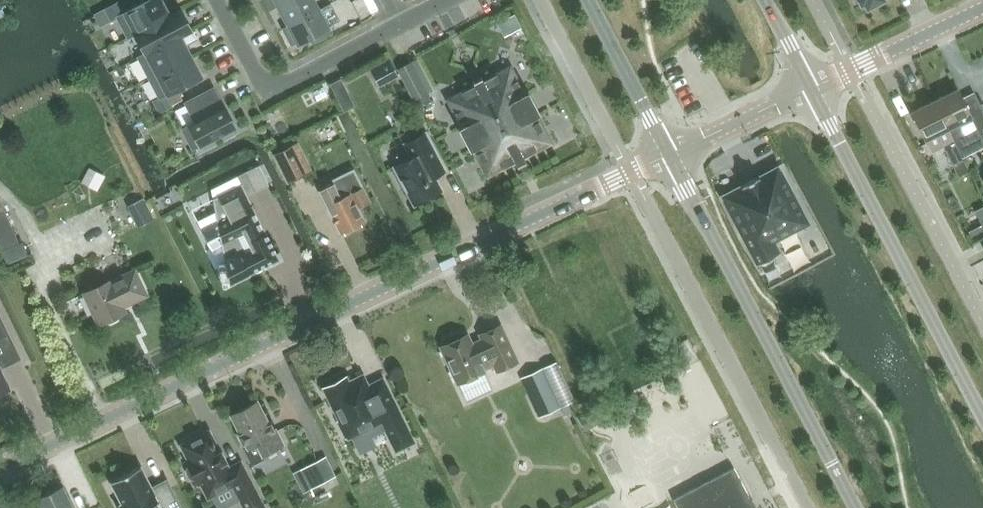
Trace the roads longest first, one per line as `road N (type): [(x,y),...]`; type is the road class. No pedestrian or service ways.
road 1 (tertiary): [(0,472),(668,154)]
road 2 (tertiary): [(668,154),(855,507)]
road 3 (tertiary): [(982,416),(811,89)]
road 4 (residential): [(448,0),(265,94),(216,0)]
road 5 (tertiary): [(811,89),(982,7)]
road 6 (tertiary): [(589,0),(668,154)]
road 7 (tertiary): [(668,154),(811,89)]

